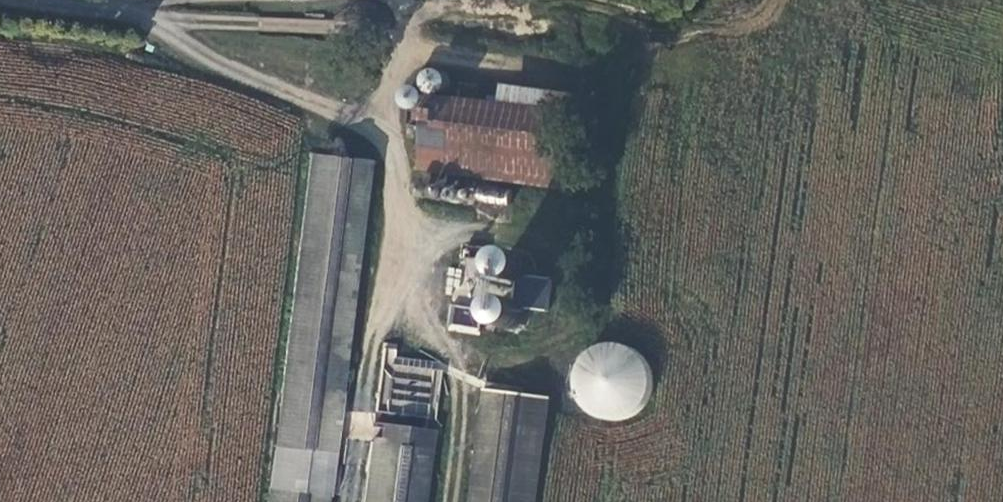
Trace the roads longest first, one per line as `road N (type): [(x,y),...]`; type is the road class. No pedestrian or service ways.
road 1 (unclassified): [(122,8),(269,86),(338,113),(365,114),(393,90),(404,53),(405,14),(394,0)]

